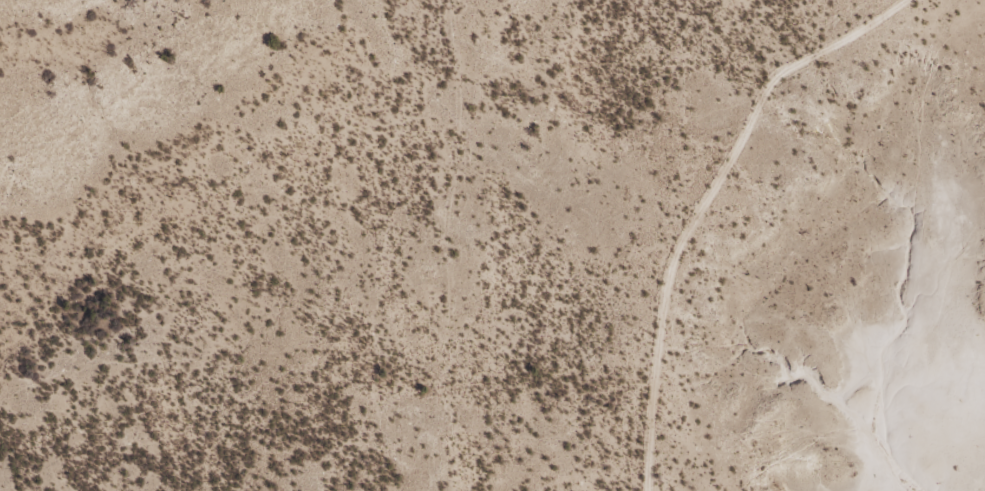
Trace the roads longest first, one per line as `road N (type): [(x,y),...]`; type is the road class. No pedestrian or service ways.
road 1 (track): [(652,490),(681,248),(741,138),(888,0)]

